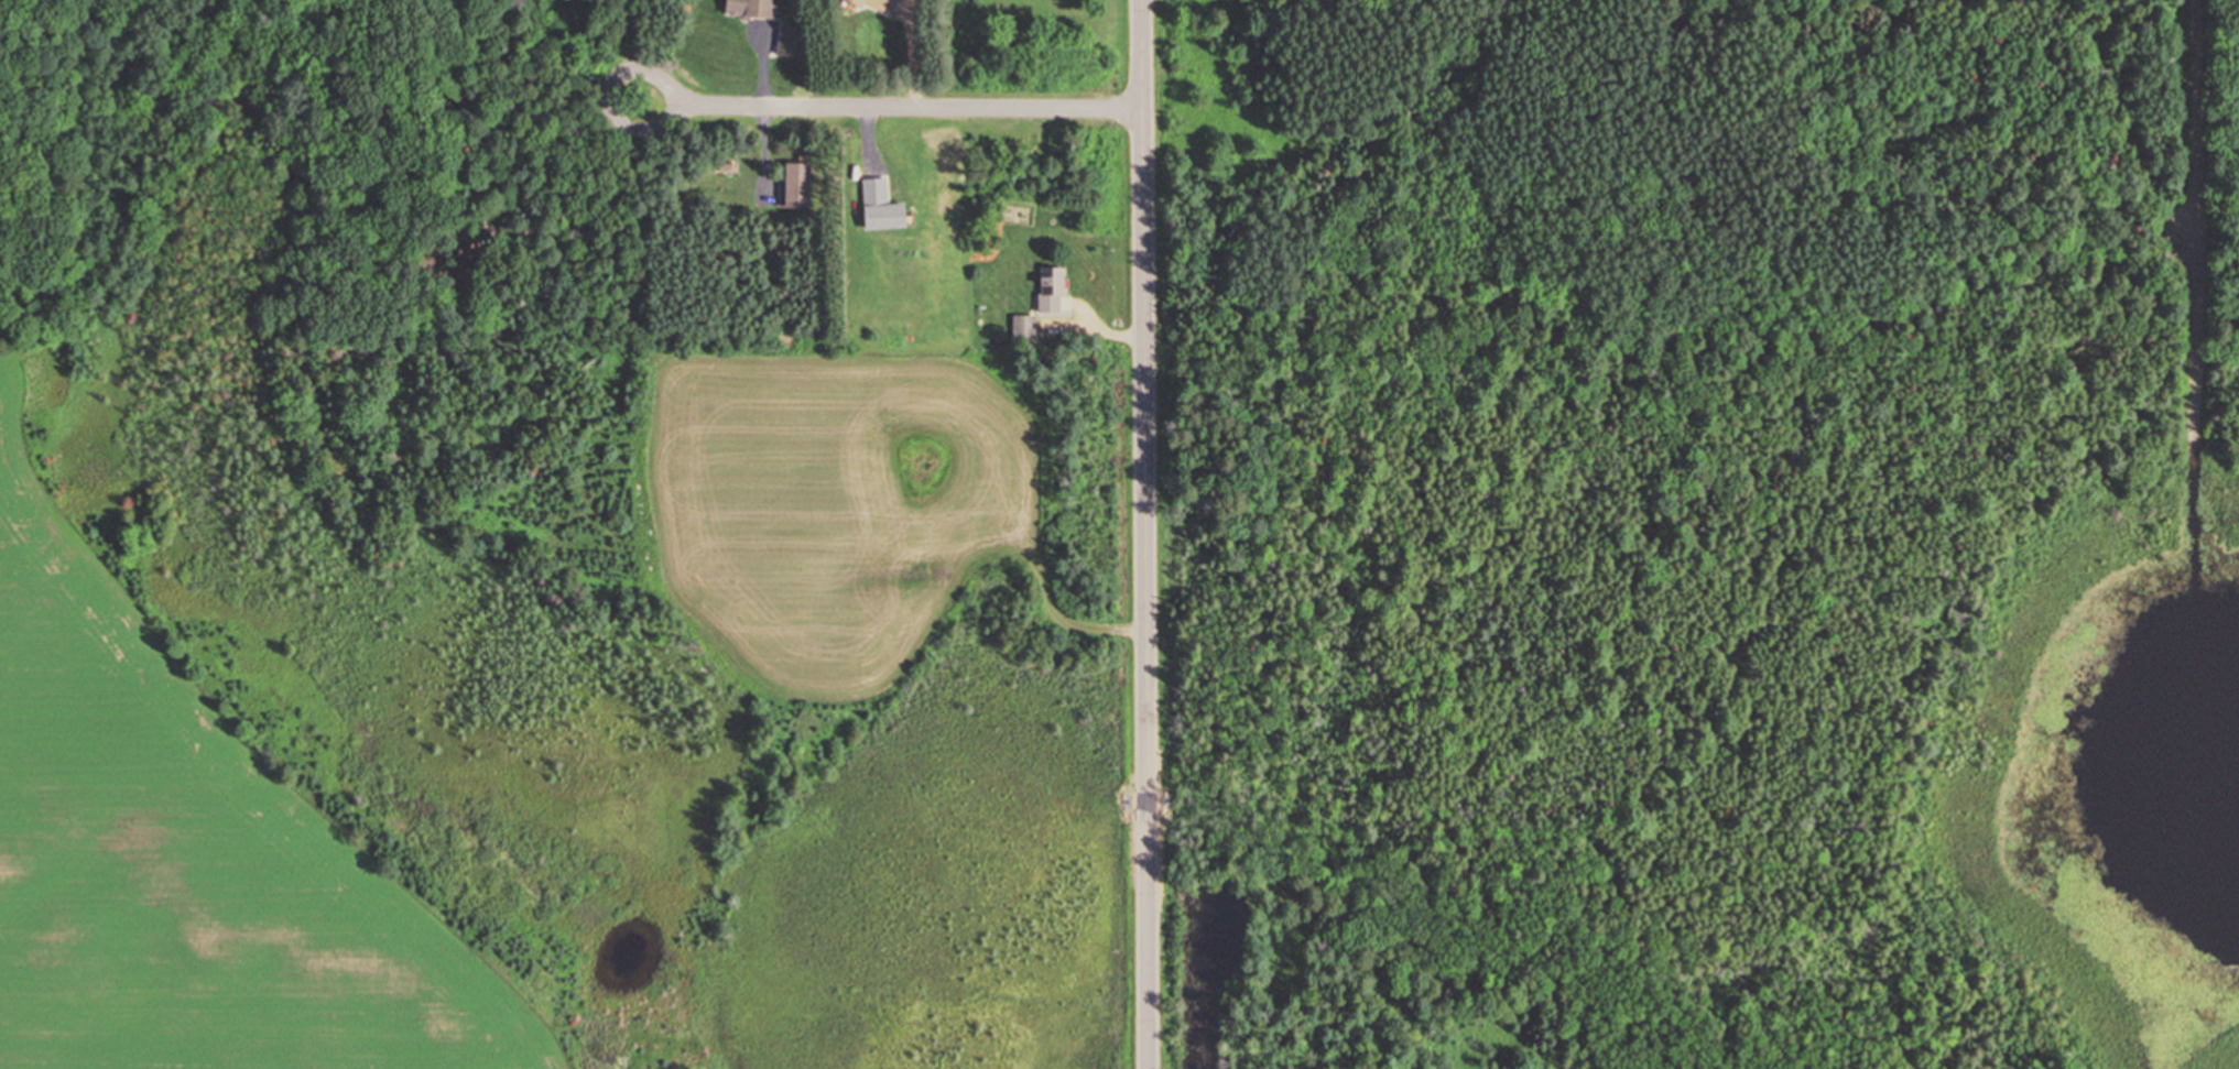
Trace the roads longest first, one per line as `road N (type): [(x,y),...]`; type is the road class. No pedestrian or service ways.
road 1 (secondary): [(1143,0),(1149,1068)]
road 2 (residential): [(1144,108),(613,105)]
road 3 (residential): [(2197,465),(2199,0)]

